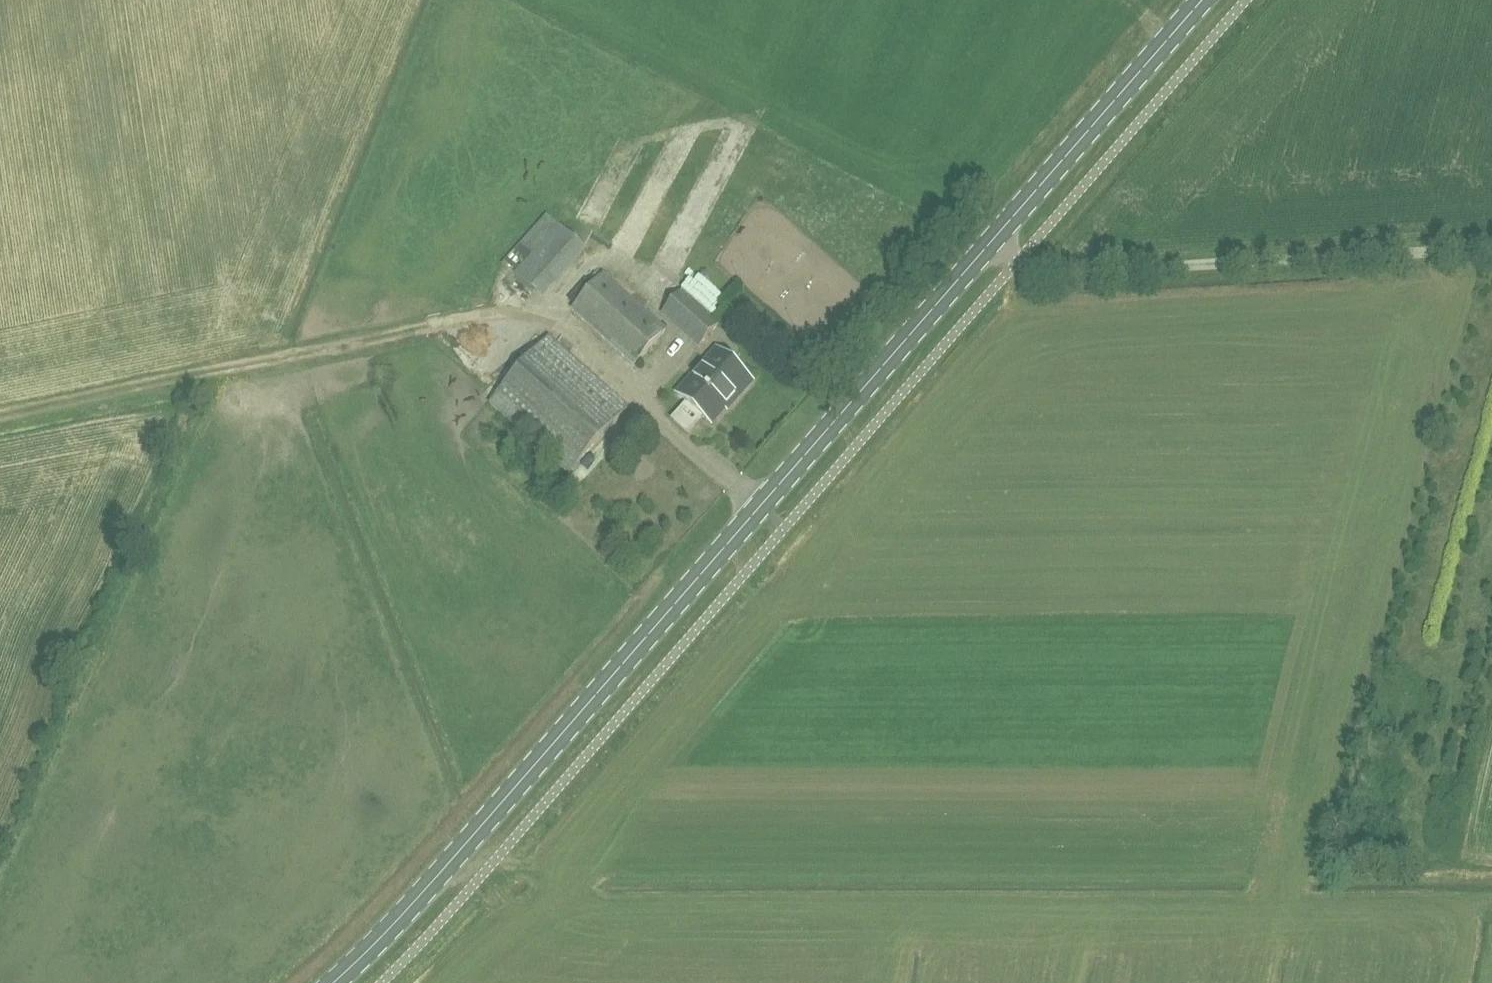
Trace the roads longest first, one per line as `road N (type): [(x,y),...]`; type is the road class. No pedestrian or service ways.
road 1 (secondary): [(339,982),(992,246)]
road 2 (unclassified): [(992,246),(1043,274),(1491,258)]
road 3 (secondary): [(992,246),(1204,0)]

